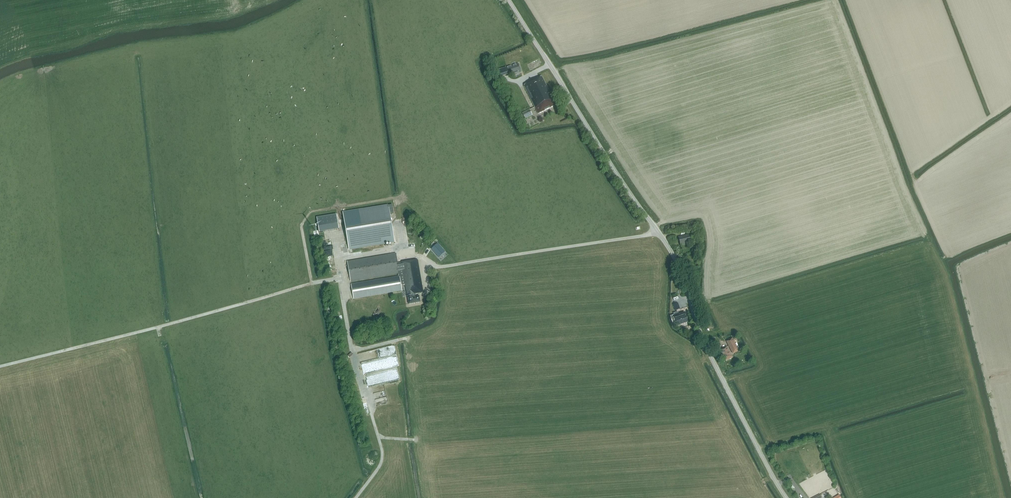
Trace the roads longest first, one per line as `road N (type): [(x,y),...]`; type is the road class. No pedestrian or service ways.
road 1 (unclassified): [(787,497),(708,350),(658,231)]
road 2 (unclassified): [(658,231),(508,0)]
road 3 (unclassified): [(658,231),(442,267)]

